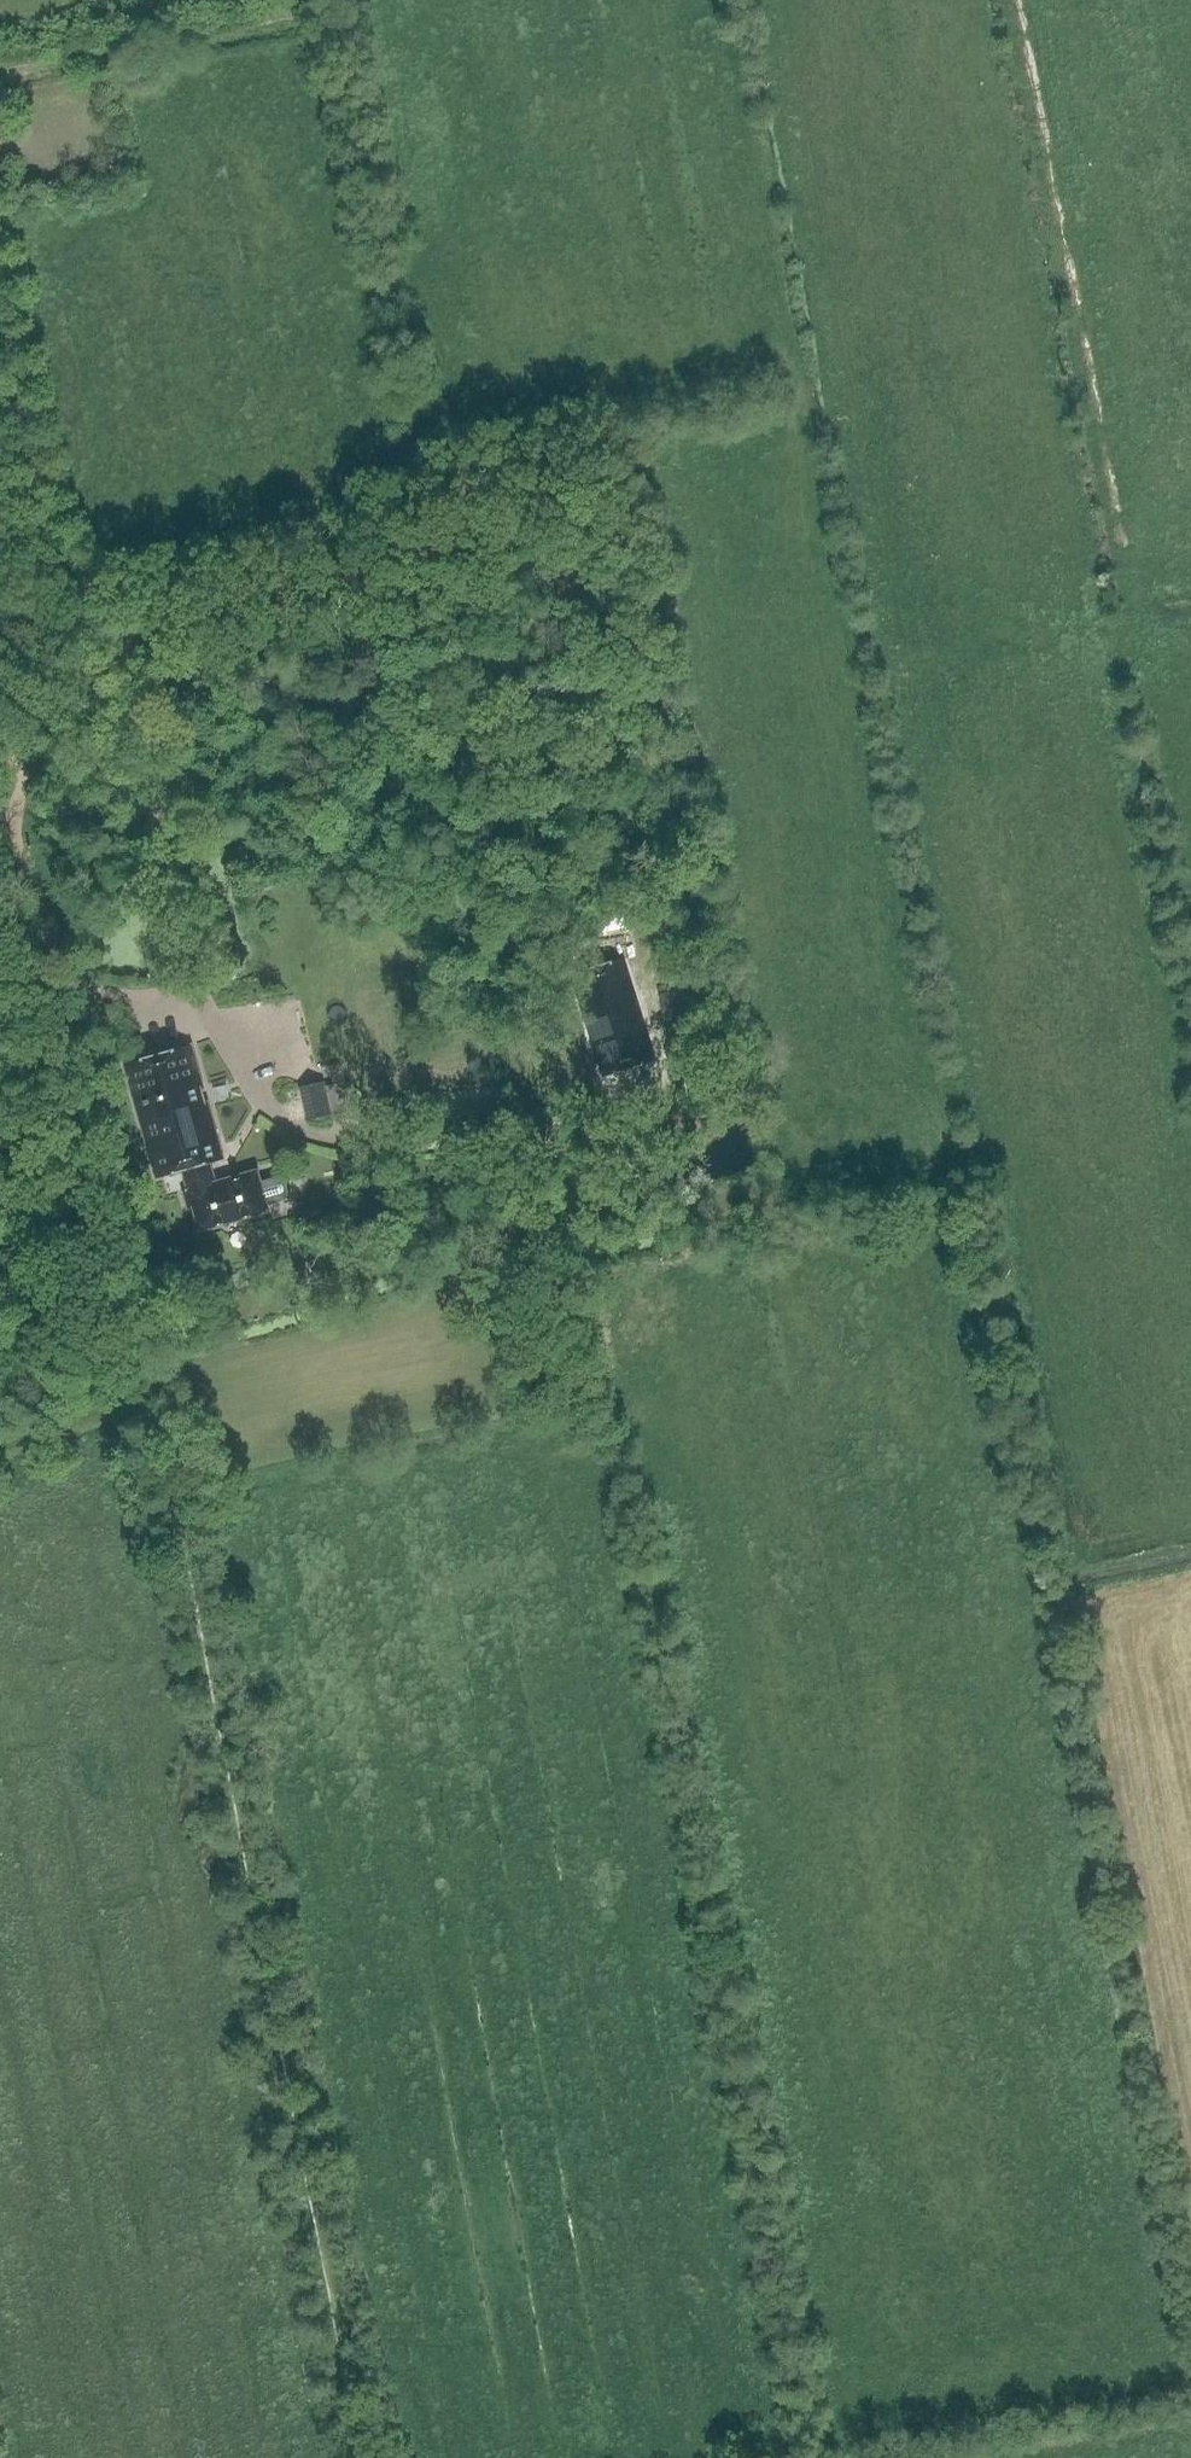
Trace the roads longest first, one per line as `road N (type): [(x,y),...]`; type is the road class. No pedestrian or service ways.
road 1 (track): [(54,610),(0,326)]

